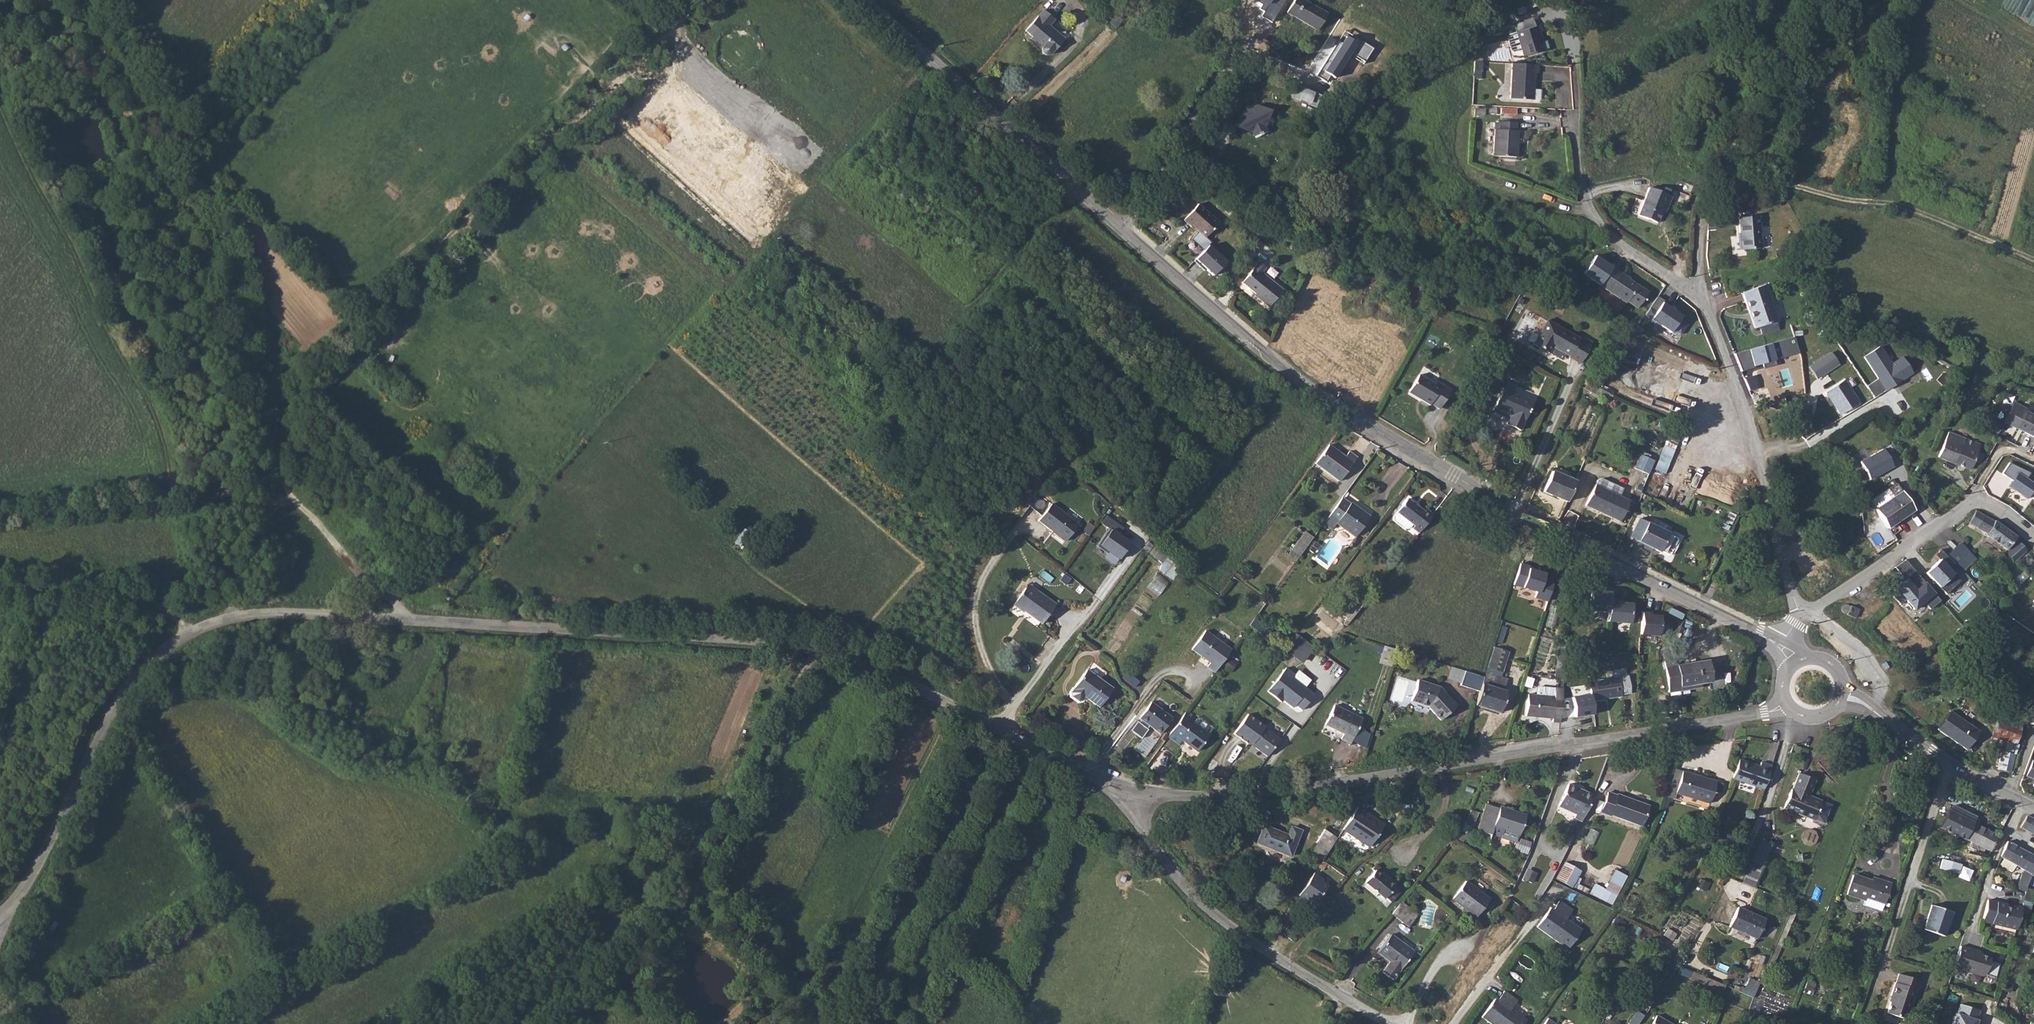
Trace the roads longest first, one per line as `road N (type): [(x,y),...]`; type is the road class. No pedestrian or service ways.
road 1 (unclassified): [(1126,800),(1089,768),(860,663),(704,637),(251,613),(188,633),(132,684),(30,881),(0,921)]
road 2 (track): [(694,0),(277,415),(278,471),(408,620)]
road 3 (tertiary): [(1779,647),(1538,521),(1495,507),(1286,369),(1123,230)]
road 4 (residential): [(1786,700),(1742,716),(1381,779),(1250,797),(1126,800)]
road 5 (track): [(366,740),(427,755),(503,838),(618,818),(698,880),(853,1023)]
road 6 (track): [(813,653),(698,880),(507,1023)]
road 7 (track): [(1924,0),(1902,34),(1903,65),(1893,81),(1890,170),(1870,193),(1859,200),(1742,180),(1706,188)]
road 8 (residential): [(1801,618),(1713,316),(1687,289)]
road 9 (residential): [(1389,1023),(1230,927),(1169,869),(1126,800)]
road 10 (tertiary): [(1123,230),(862,0)]
road 11 (residential): [(1801,715),(1726,895),(1691,951),(1696,964),(1738,982)]
road 12 (residential): [(1801,618),(1982,500),(2033,540)]
road 13 (residential): [(1687,289),(1622,246),(1585,195),(1573,125),(1574,69)]
road 14 (residential): [(1237,0),(1226,59),(1123,230)]
road 15 (track): [(188,633),(167,608),(138,597),(0,584)]
road 16 (residential): [(1952,767),(1888,946)]
road 17 (track): [(1859,200),(1900,205),(2033,257)]
road 18 (track): [(300,503),(235,506),(154,490)]
road 19 (tertiary): [(1952,767),(1841,699)]

